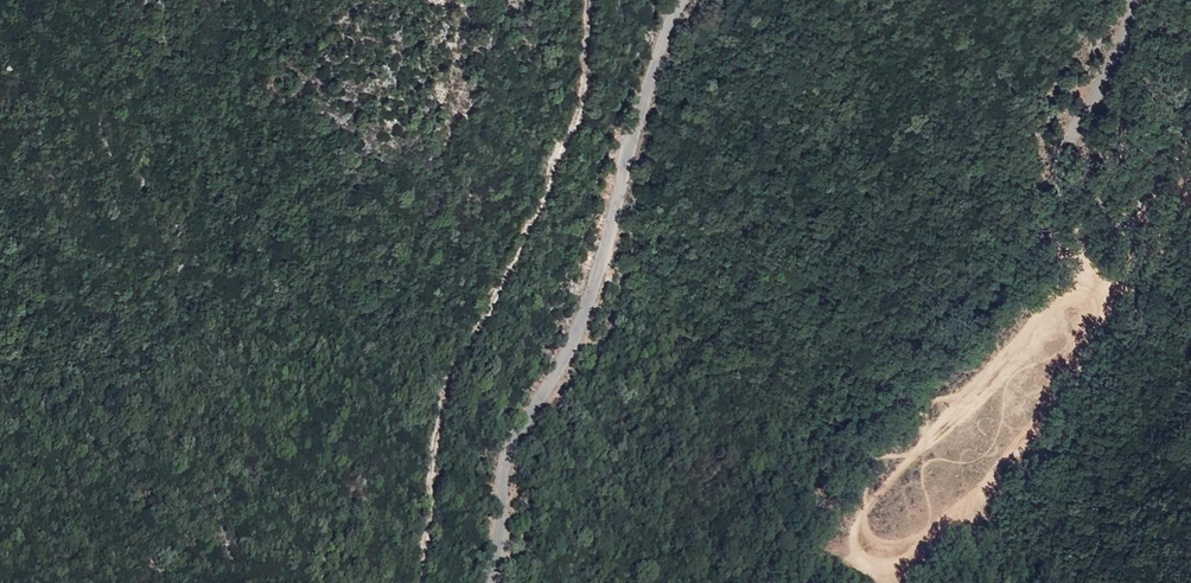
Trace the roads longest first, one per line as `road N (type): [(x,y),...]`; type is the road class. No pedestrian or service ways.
road 1 (track): [(1121,218),(1109,297),(1019,451),(901,567),(866,564),(854,552),(861,510),(1056,299)]
road 2 (track): [(418,582),(433,518),(445,375),(545,199),(577,117),(588,0)]
road 3 (unclassified): [(491,582),(518,454),(569,358),(665,39),(686,0)]
road 4 (unclassified): [(1142,0),(1104,104),(1067,155),(1072,198),(1104,222),(1133,216),(1190,125)]

